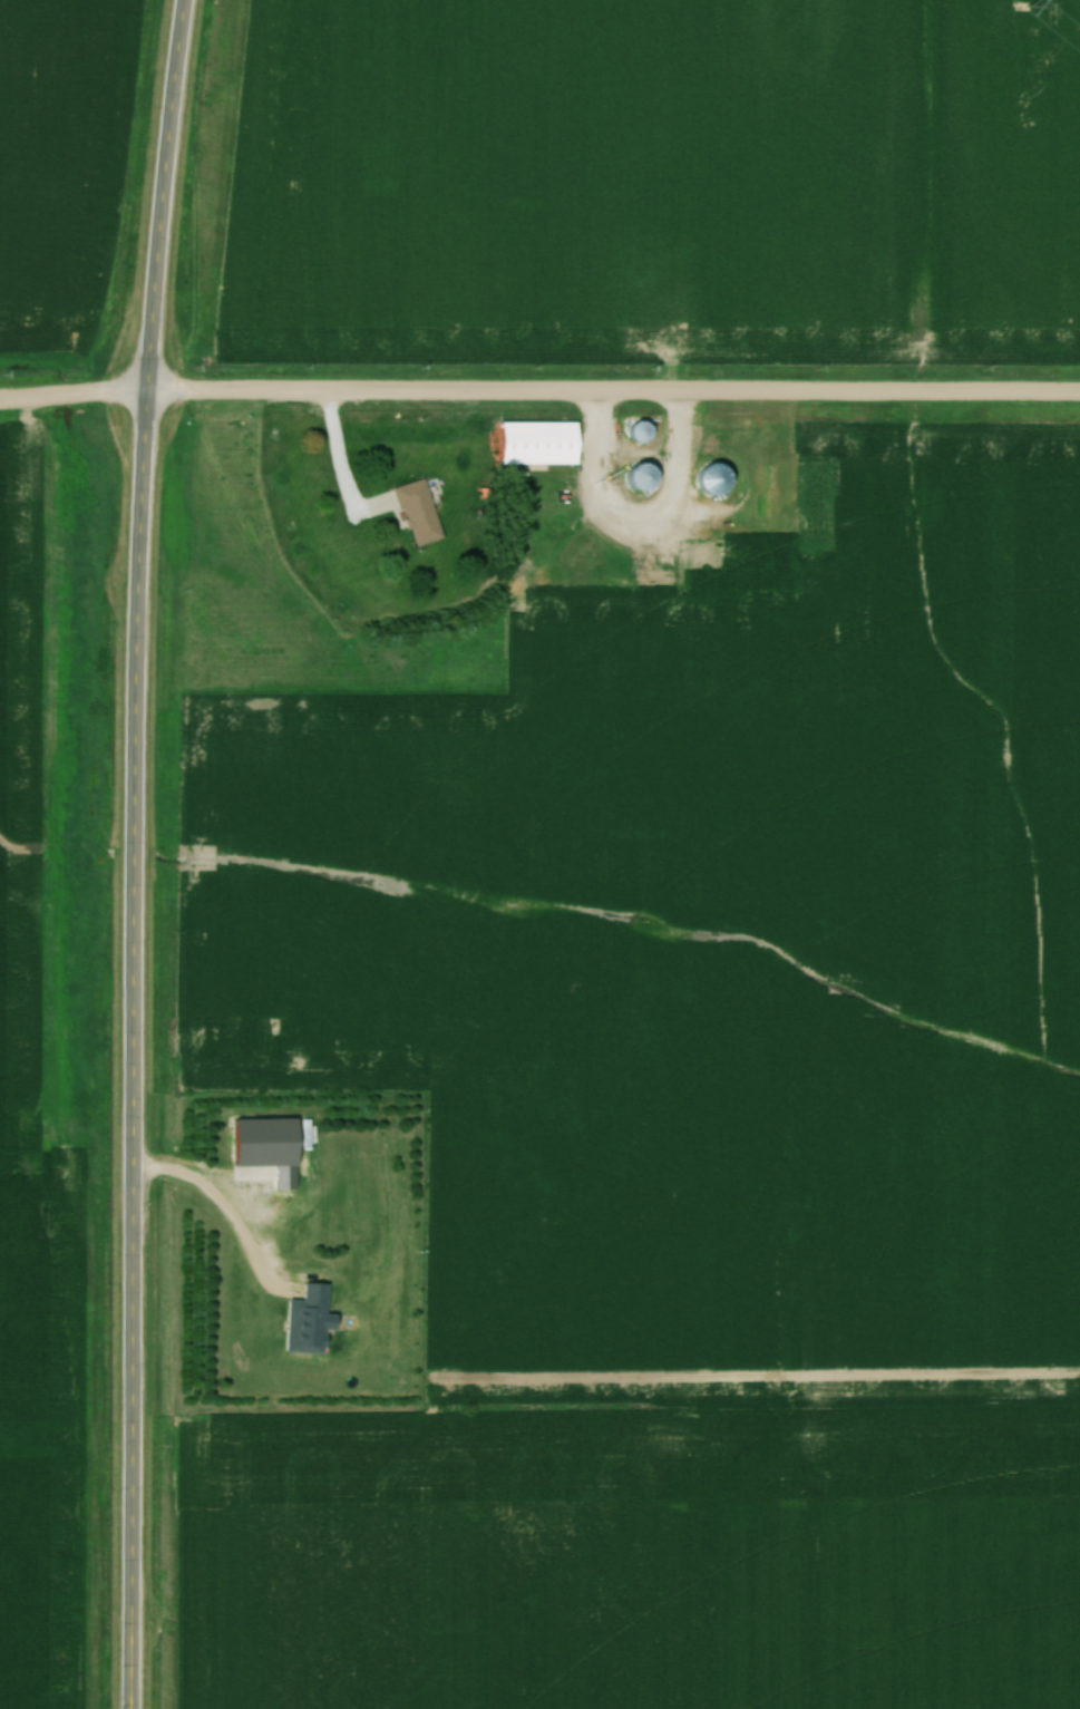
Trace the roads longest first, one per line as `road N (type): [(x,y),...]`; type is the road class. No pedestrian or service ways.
road 1 (tertiary): [(134,1708),(144,479),(188,0)]
road 2 (residential): [(0,402),(233,392),(1079,394)]

